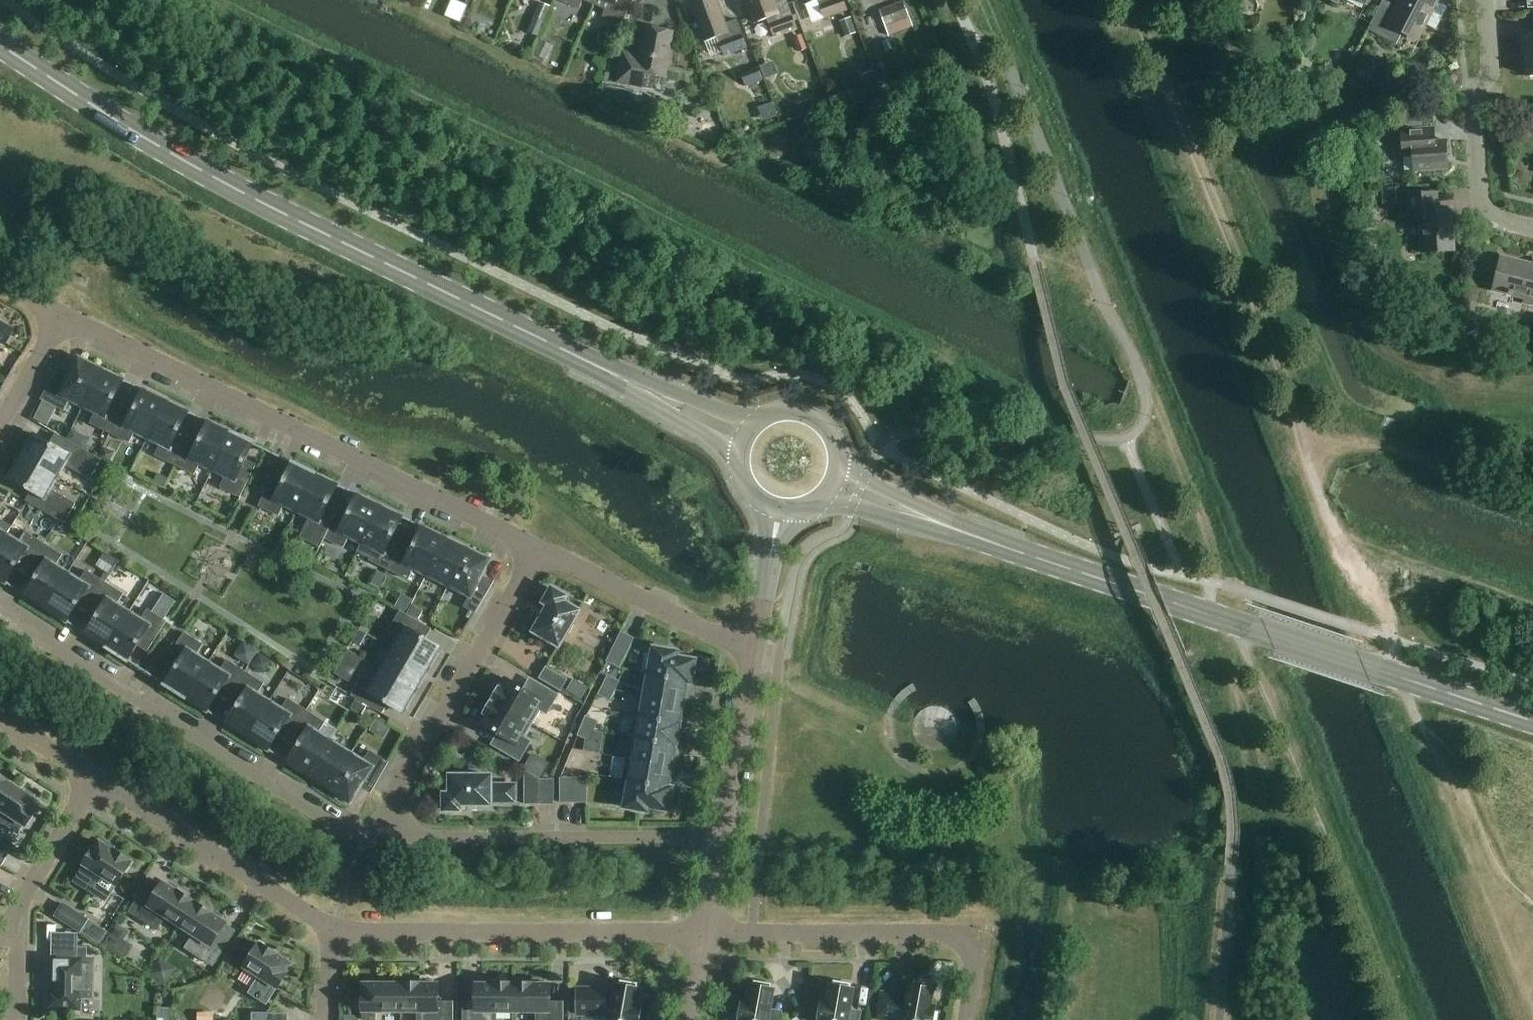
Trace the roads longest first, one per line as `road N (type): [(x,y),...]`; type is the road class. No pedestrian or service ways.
road 1 (track): [(1132,0),(1298,416),(1326,518),(1390,624),(1400,678),(1532,993)]
road 2 (secondary): [(644,390),(194,167),(0,45)]
road 3 (secondary): [(1532,722),(934,521)]
road 4 (residential): [(63,316),(539,549)]
road 5 (residential): [(0,612),(330,821),(381,835)]
road 6 (residential): [(705,933),(334,932)]
road 7 (residential): [(705,933),(974,933),(966,1019)]
road 8 (residential): [(381,835),(720,843)]
road 9 (residential): [(381,835),(539,549)]
road 10 (residential): [(334,932),(95,780)]
road 11 (residential): [(1483,0),(1489,72),(1473,102),(1481,192),(1490,210),(1532,228)]
road 12 (residential): [(539,549),(755,647)]
road 13 (residential): [(720,843),(755,647)]
road 14 (residential): [(95,780),(17,908)]
road 15 (residential): [(755,647),(780,510)]
road 16 (residential): [(0,426),(63,316)]
road 17 (secondary): [(758,421),(662,387),(644,390)]
road 18 (secondary): [(644,390),(650,405),(739,458)]

